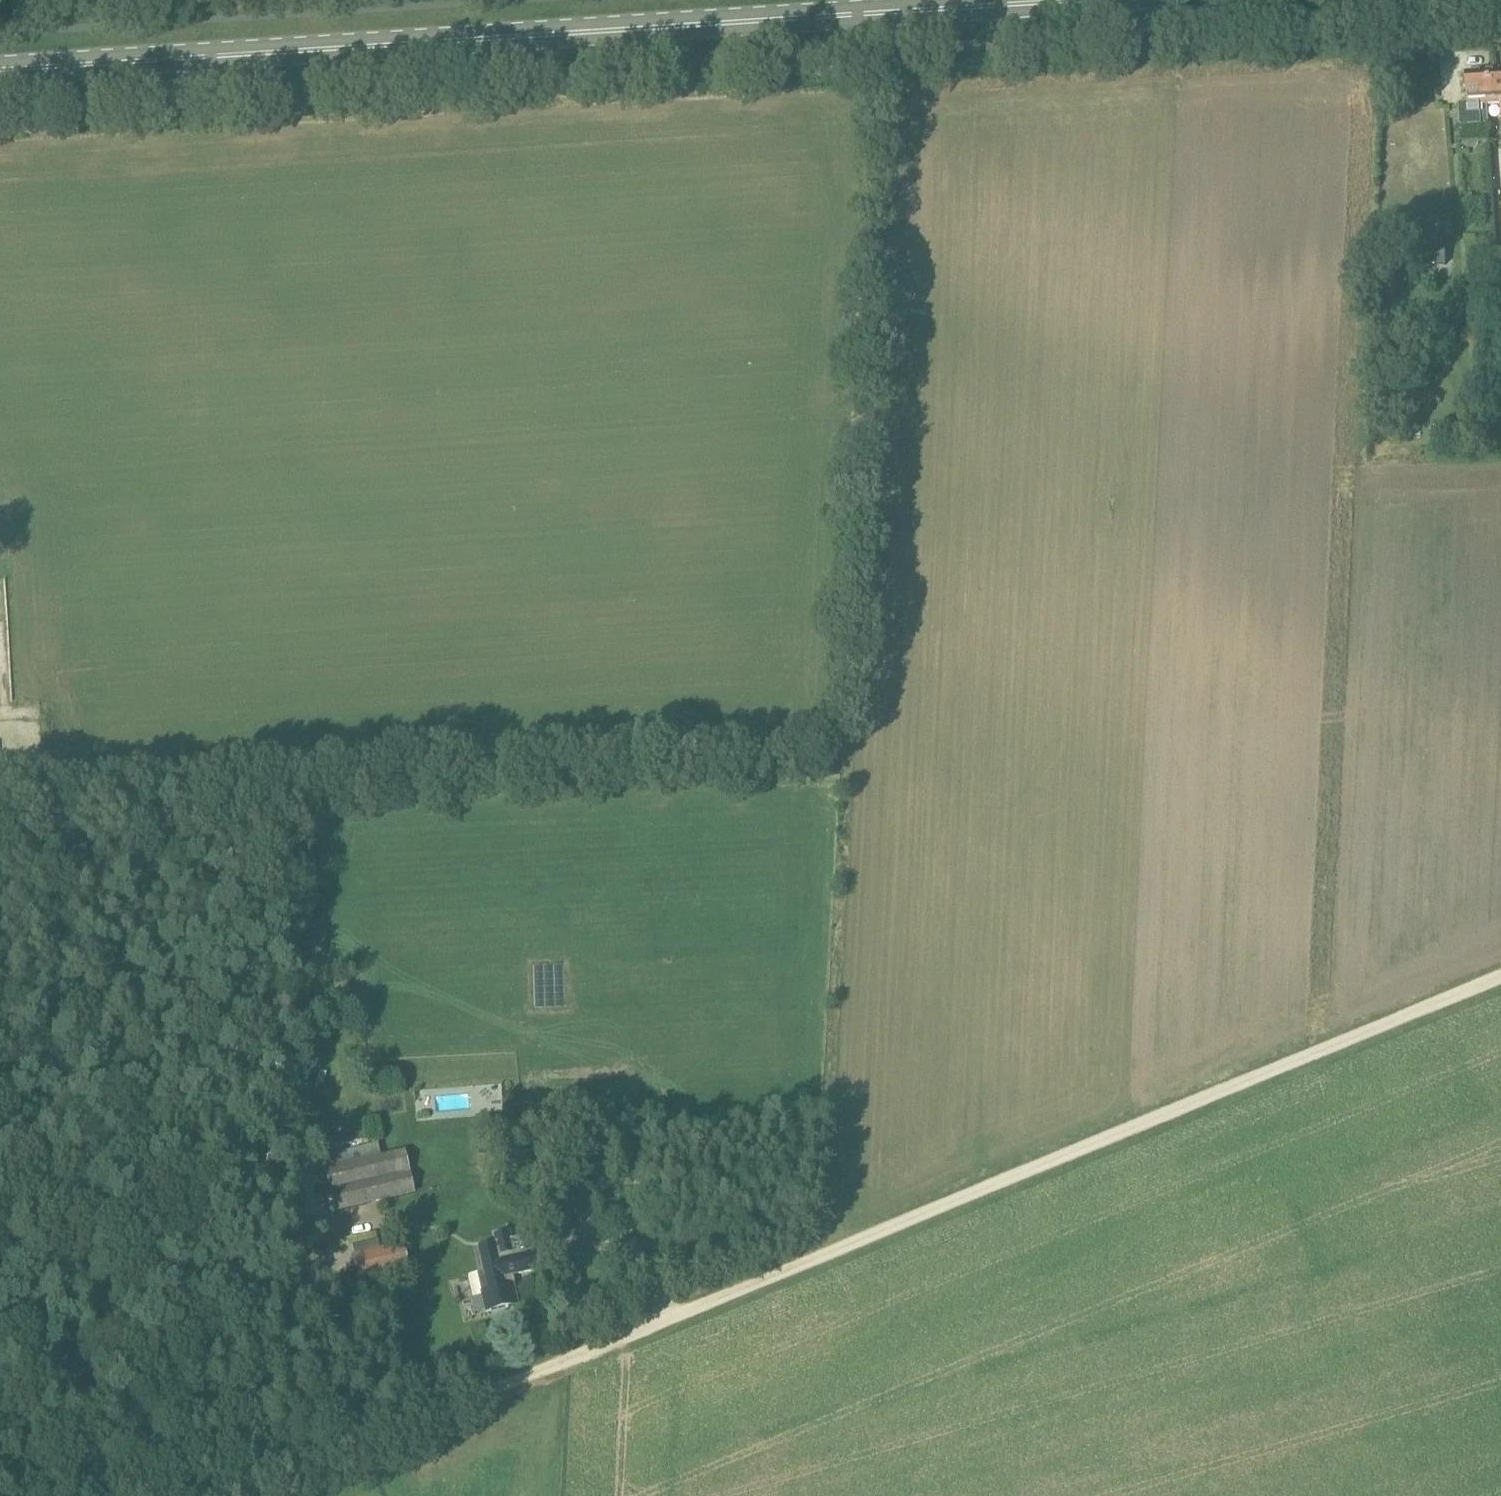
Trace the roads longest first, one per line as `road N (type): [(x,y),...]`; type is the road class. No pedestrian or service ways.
road 1 (track): [(233,1495),(1500,974)]
road 2 (primary): [(0,69),(1063,0)]

